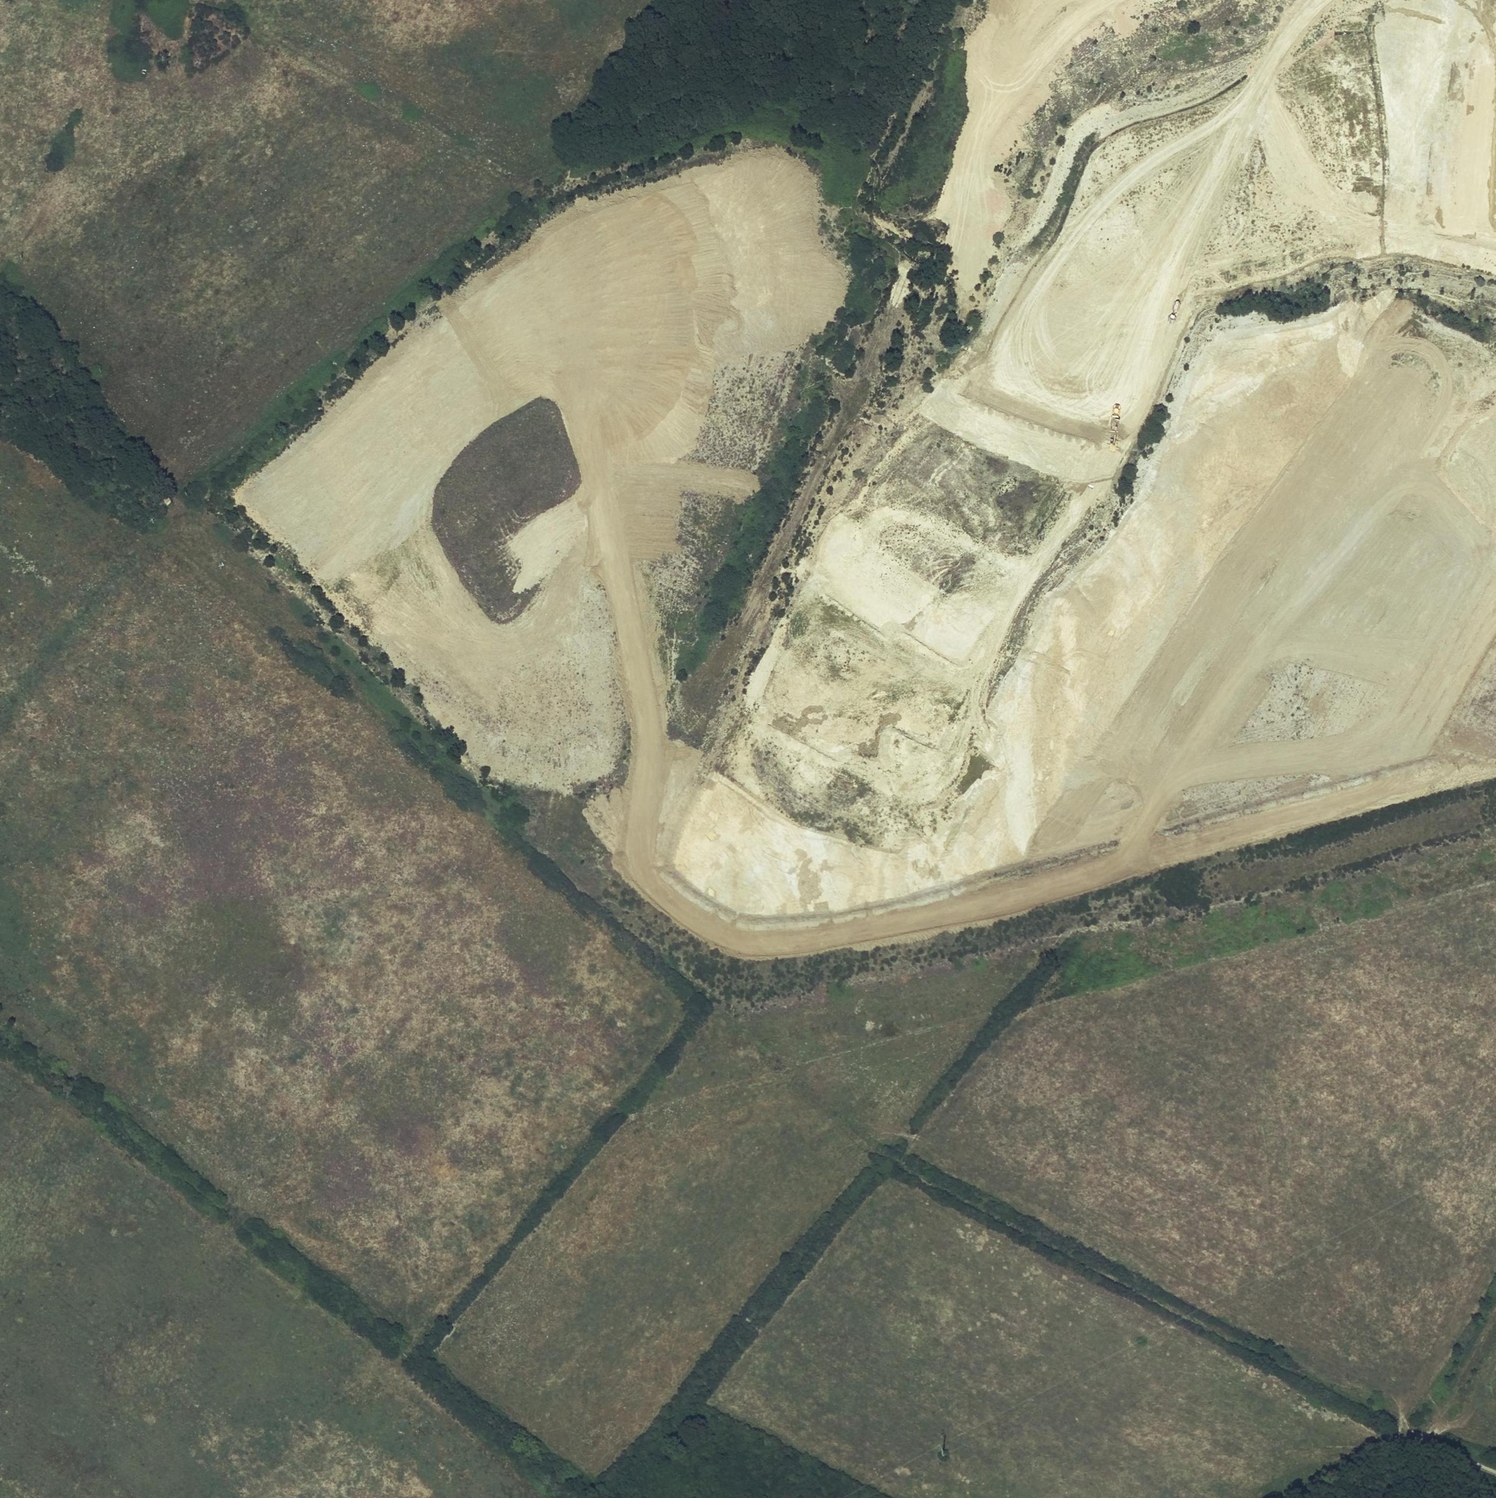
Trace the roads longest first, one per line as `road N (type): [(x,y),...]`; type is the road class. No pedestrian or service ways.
road 1 (track): [(894,1161),(1495,1473)]
road 2 (track): [(1495,241),(1383,237),(1271,261),(1168,296)]

